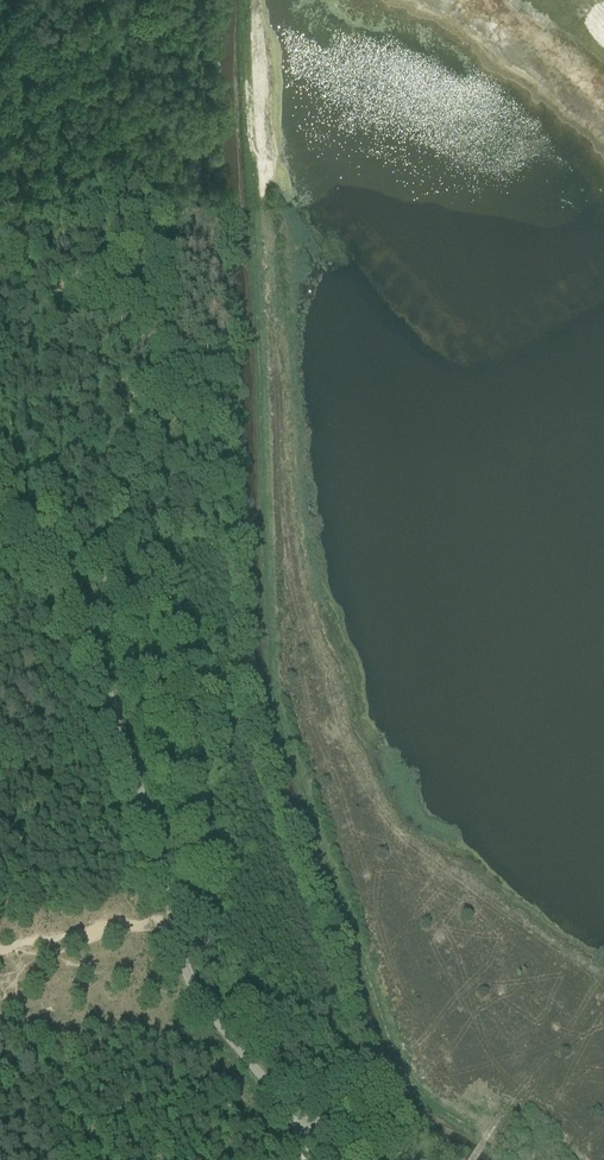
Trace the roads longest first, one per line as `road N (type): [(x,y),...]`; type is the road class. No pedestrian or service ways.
road 1 (tertiary): [(417,1159),(290,1112),(194,990),(159,847),(72,591),(0,494)]

